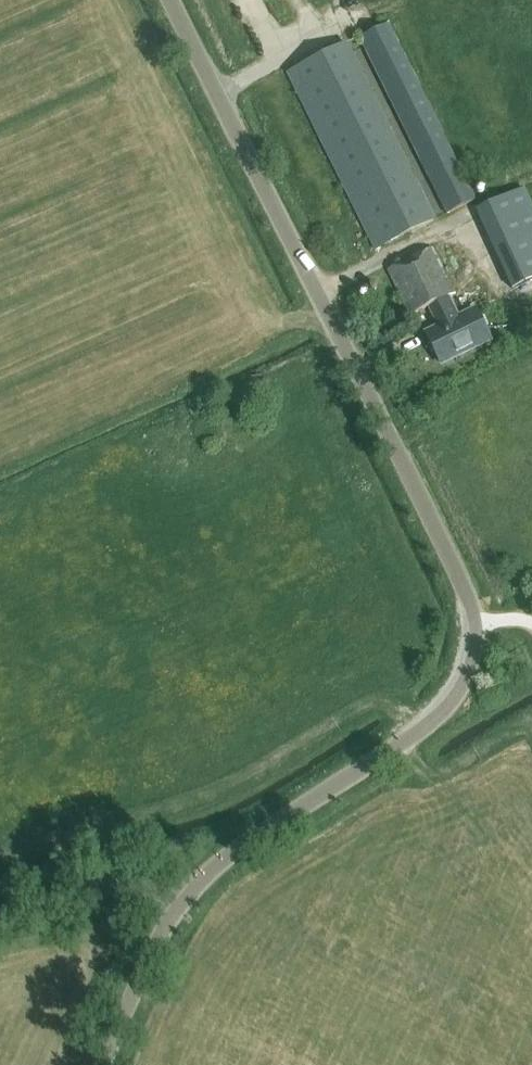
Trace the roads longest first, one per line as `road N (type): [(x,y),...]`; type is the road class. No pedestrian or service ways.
road 1 (unclassified): [(179,906),(243,846),(445,711),(465,684),(474,626),(467,597),(169,0)]
road 2 (unclassified): [(179,906),(157,891),(128,886),(0,920)]
road 3 (unclassified): [(104,1064),(179,906)]

